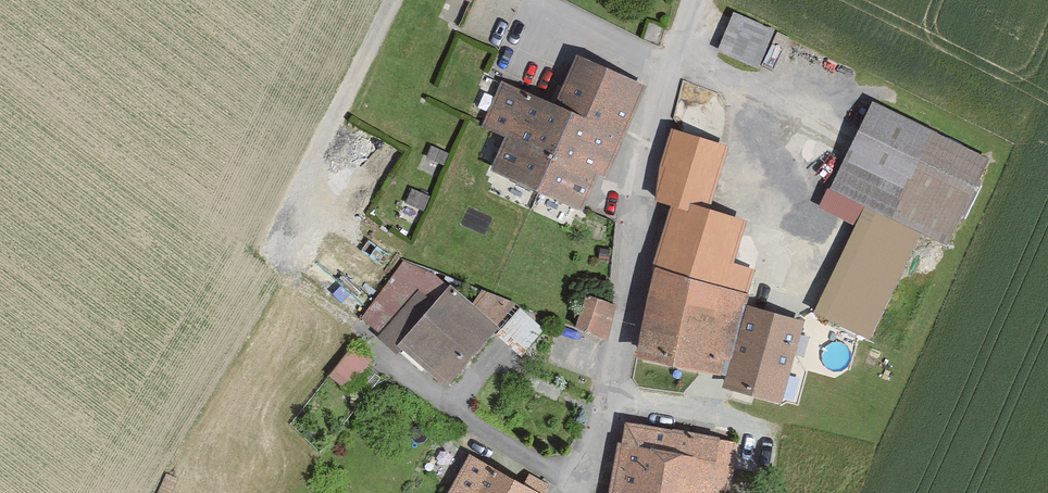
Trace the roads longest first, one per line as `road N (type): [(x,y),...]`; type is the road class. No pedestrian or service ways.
road 1 (unclassified): [(574,492),(614,391),(647,146),(700,0)]

